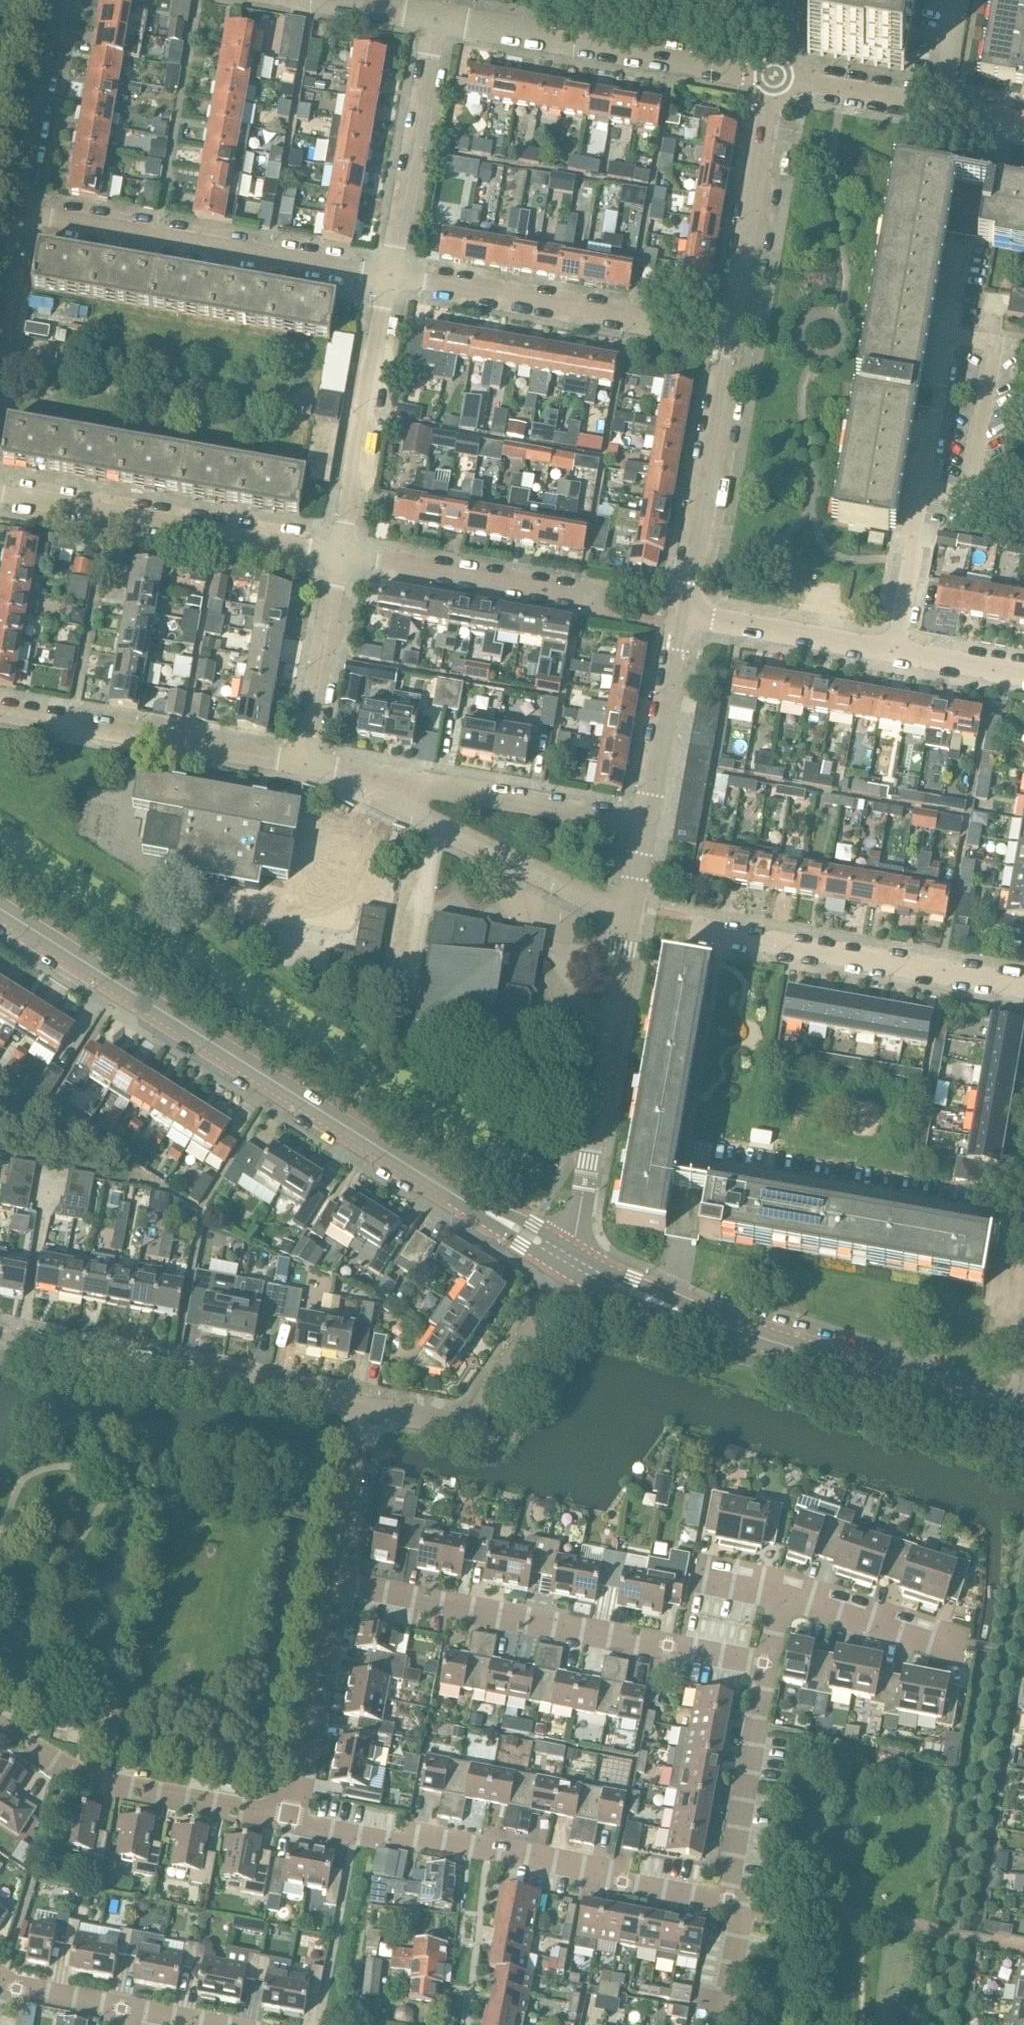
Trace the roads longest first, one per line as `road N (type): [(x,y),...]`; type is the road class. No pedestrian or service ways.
road 1 (tertiary): [(565,1263),(0,909)]
road 2 (residential): [(683,615),(774,75)]
road 3 (tertiary): [(1023,1423),(682,1312),(565,1263)]
road 4 (residential): [(728,1900),(428,1838),(407,1845),(288,1820)]
road 5 (residential): [(766,1665),(334,1579)]
road 6 (residential): [(893,649),(963,248)]
road 7 (residential): [(0,1339),(367,1408)]
road 8 (residential): [(390,270),(24,204)]
road 9 (residential): [(565,1263),(627,918)]
road 10 (residential): [(774,75),(436,13)]
road 11 (residential): [(338,552),(0,491)]
road 12 (residential): [(1023,987),(703,929)]
road 13 (residential): [(343,771),(627,918)]
road 14 (residential): [(714,1171),(1023,1227)]
road 15 (residential): [(288,1820),(84,1779),(0,1722)]
road 16 (residential): [(644,826),(343,771)]
road 17 (residential): [(300,763),(0,709)]
road 18 (residential): [(367,1408),(472,1422),(565,1263)]
road 19 (residential): [(338,552),(390,270)]
road 20 (residential): [(666,321),(390,270)]
road 21 (residential): [(605,601),(338,552)]
road 22 (residential): [(390,270),(436,13)]
road 23 (residential): [(1023,119),(774,75)]
road 24 (residential): [(288,1820),(334,1579)]
road 25 (residential): [(728,1900),(766,1665)]
road 26 (residential): [(644,826),(683,615)]
road 27 (residential): [(300,763),(338,552)]
road 28 (residential): [(893,649),(683,615)]
road 29 (residential): [(201,2024),(24,1990),(0,1974)]
road 30 (residential): [(24,204),(61,0)]
road 31 (residential): [(960,1644),(778,1592)]
road 32 (residential): [(334,1579),(367,1408)]
road 33 (residential): [(0,336),(24,204)]
road 34 (residential): [(721,2024),(743,1911),(728,1900)]
road 35 (residential): [(1023,673),(893,649)]

